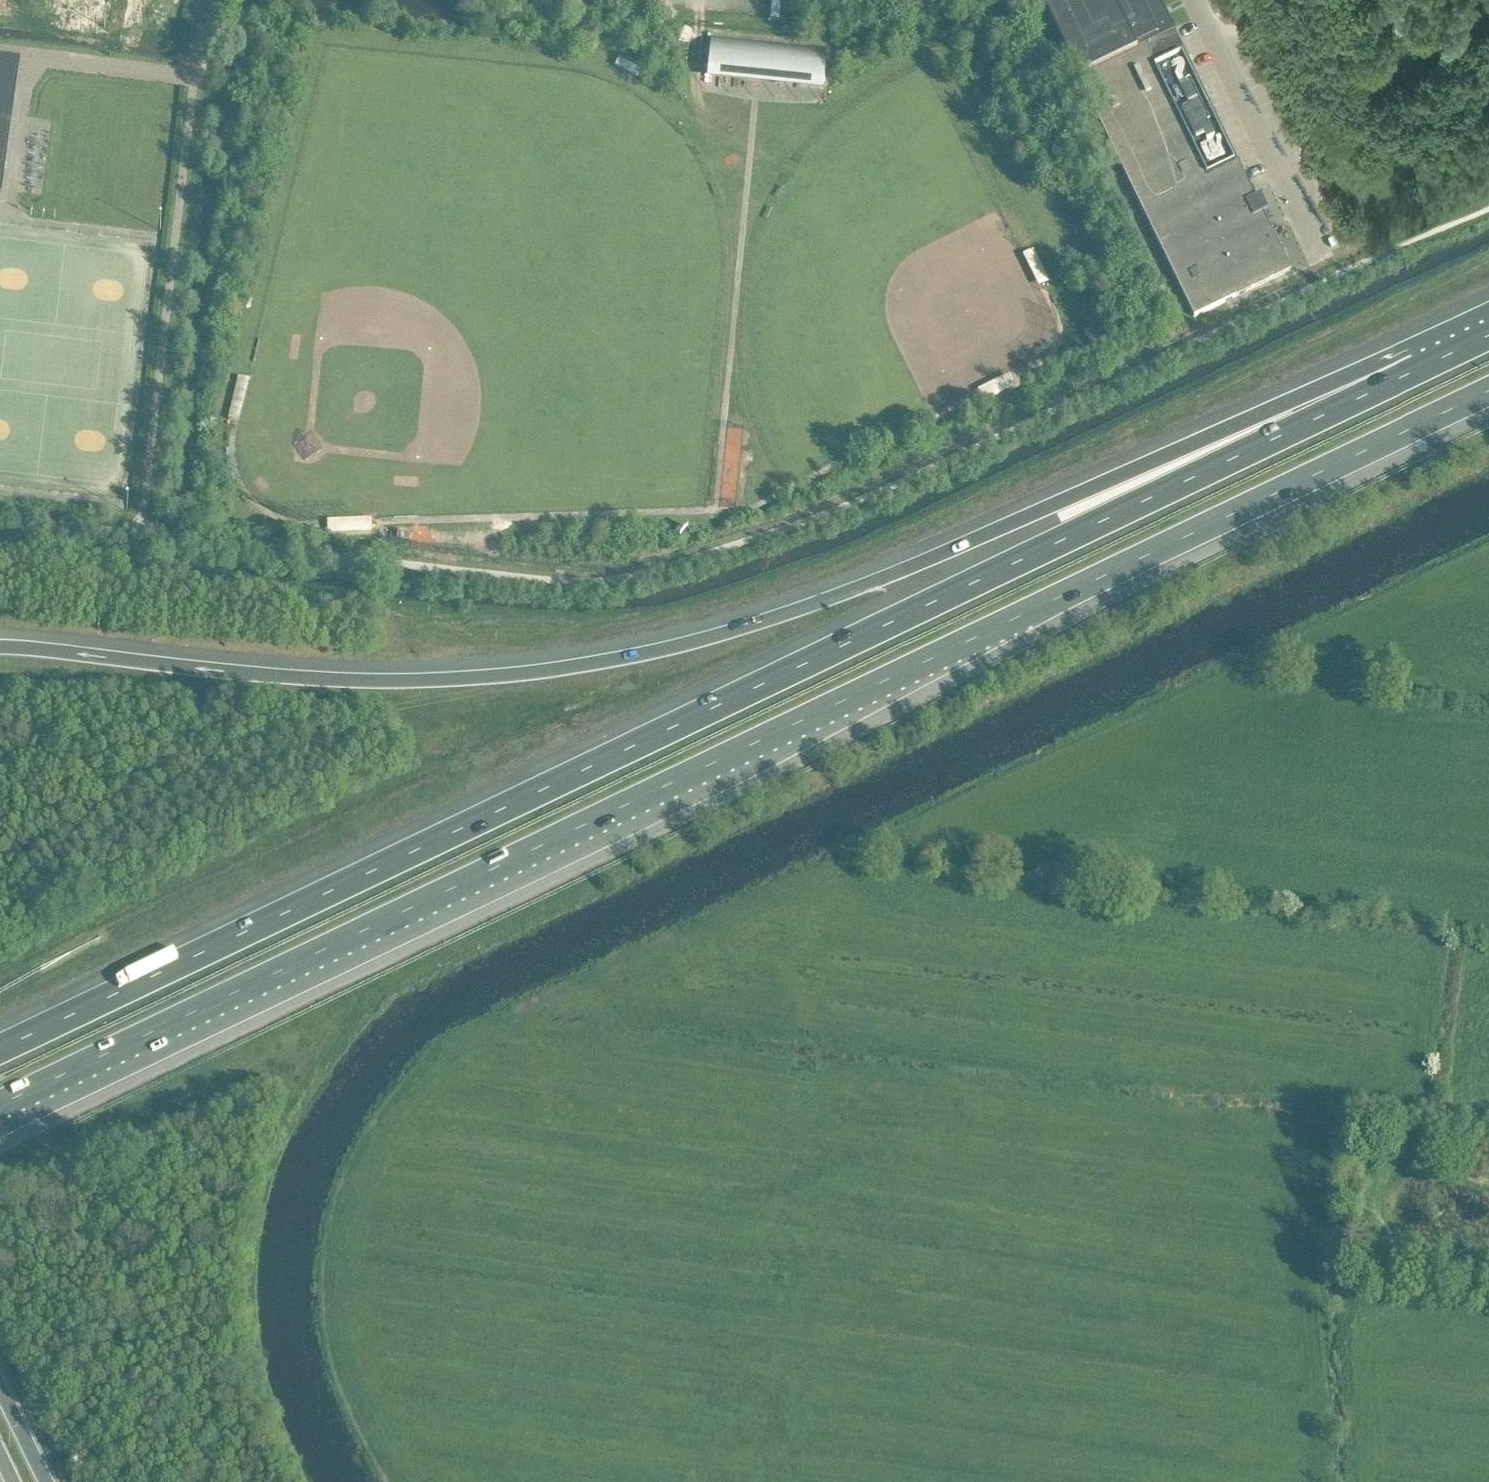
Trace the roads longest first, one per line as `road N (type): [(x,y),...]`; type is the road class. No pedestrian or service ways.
road 1 (motorway): [(0,1109),(1488,388)]
road 2 (motorway): [(1488,336),(0,1049)]
road 3 (motorway): [(1488,334),(1253,418),(881,582),(717,639),(626,660),(551,673),(345,682),(0,647)]

